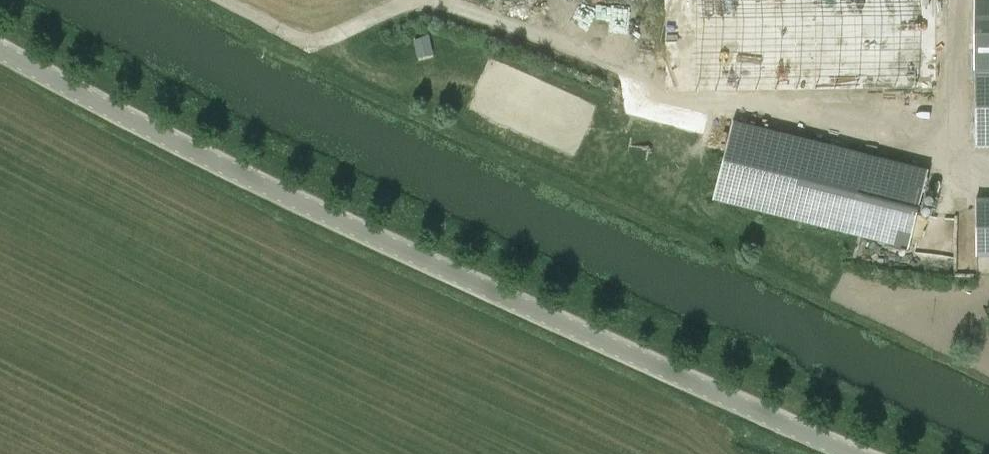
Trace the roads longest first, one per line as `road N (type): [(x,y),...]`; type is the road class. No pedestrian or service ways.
road 1 (tertiary): [(847,453),(339,226),(0,54)]
road 2 (track): [(988,176),(962,176),(962,235),(899,287),(870,297),(218,0)]

